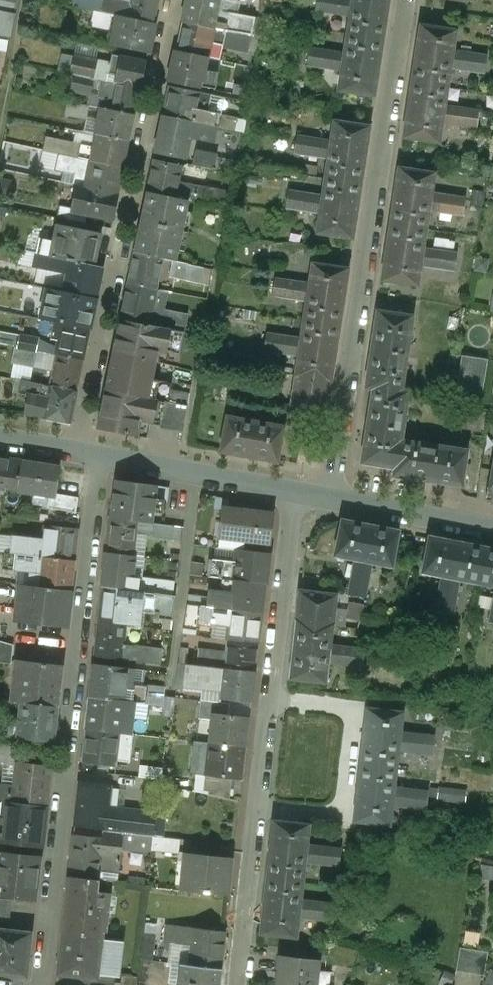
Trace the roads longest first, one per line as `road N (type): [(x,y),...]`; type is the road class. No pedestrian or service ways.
road 1 (residential): [(45,984),(105,453)]
road 2 (residential): [(406,0),(334,496)]
road 3 (residential): [(80,448),(173,0)]
road 4 (residential): [(275,691),(354,701),(344,798),(264,791)]
road 5 (residential): [(275,691),(298,490)]
road 6 (residential): [(105,453),(298,490)]
road 7 (residential): [(243,984),(264,791)]
road 8 (residential): [(334,496),(492,526)]

